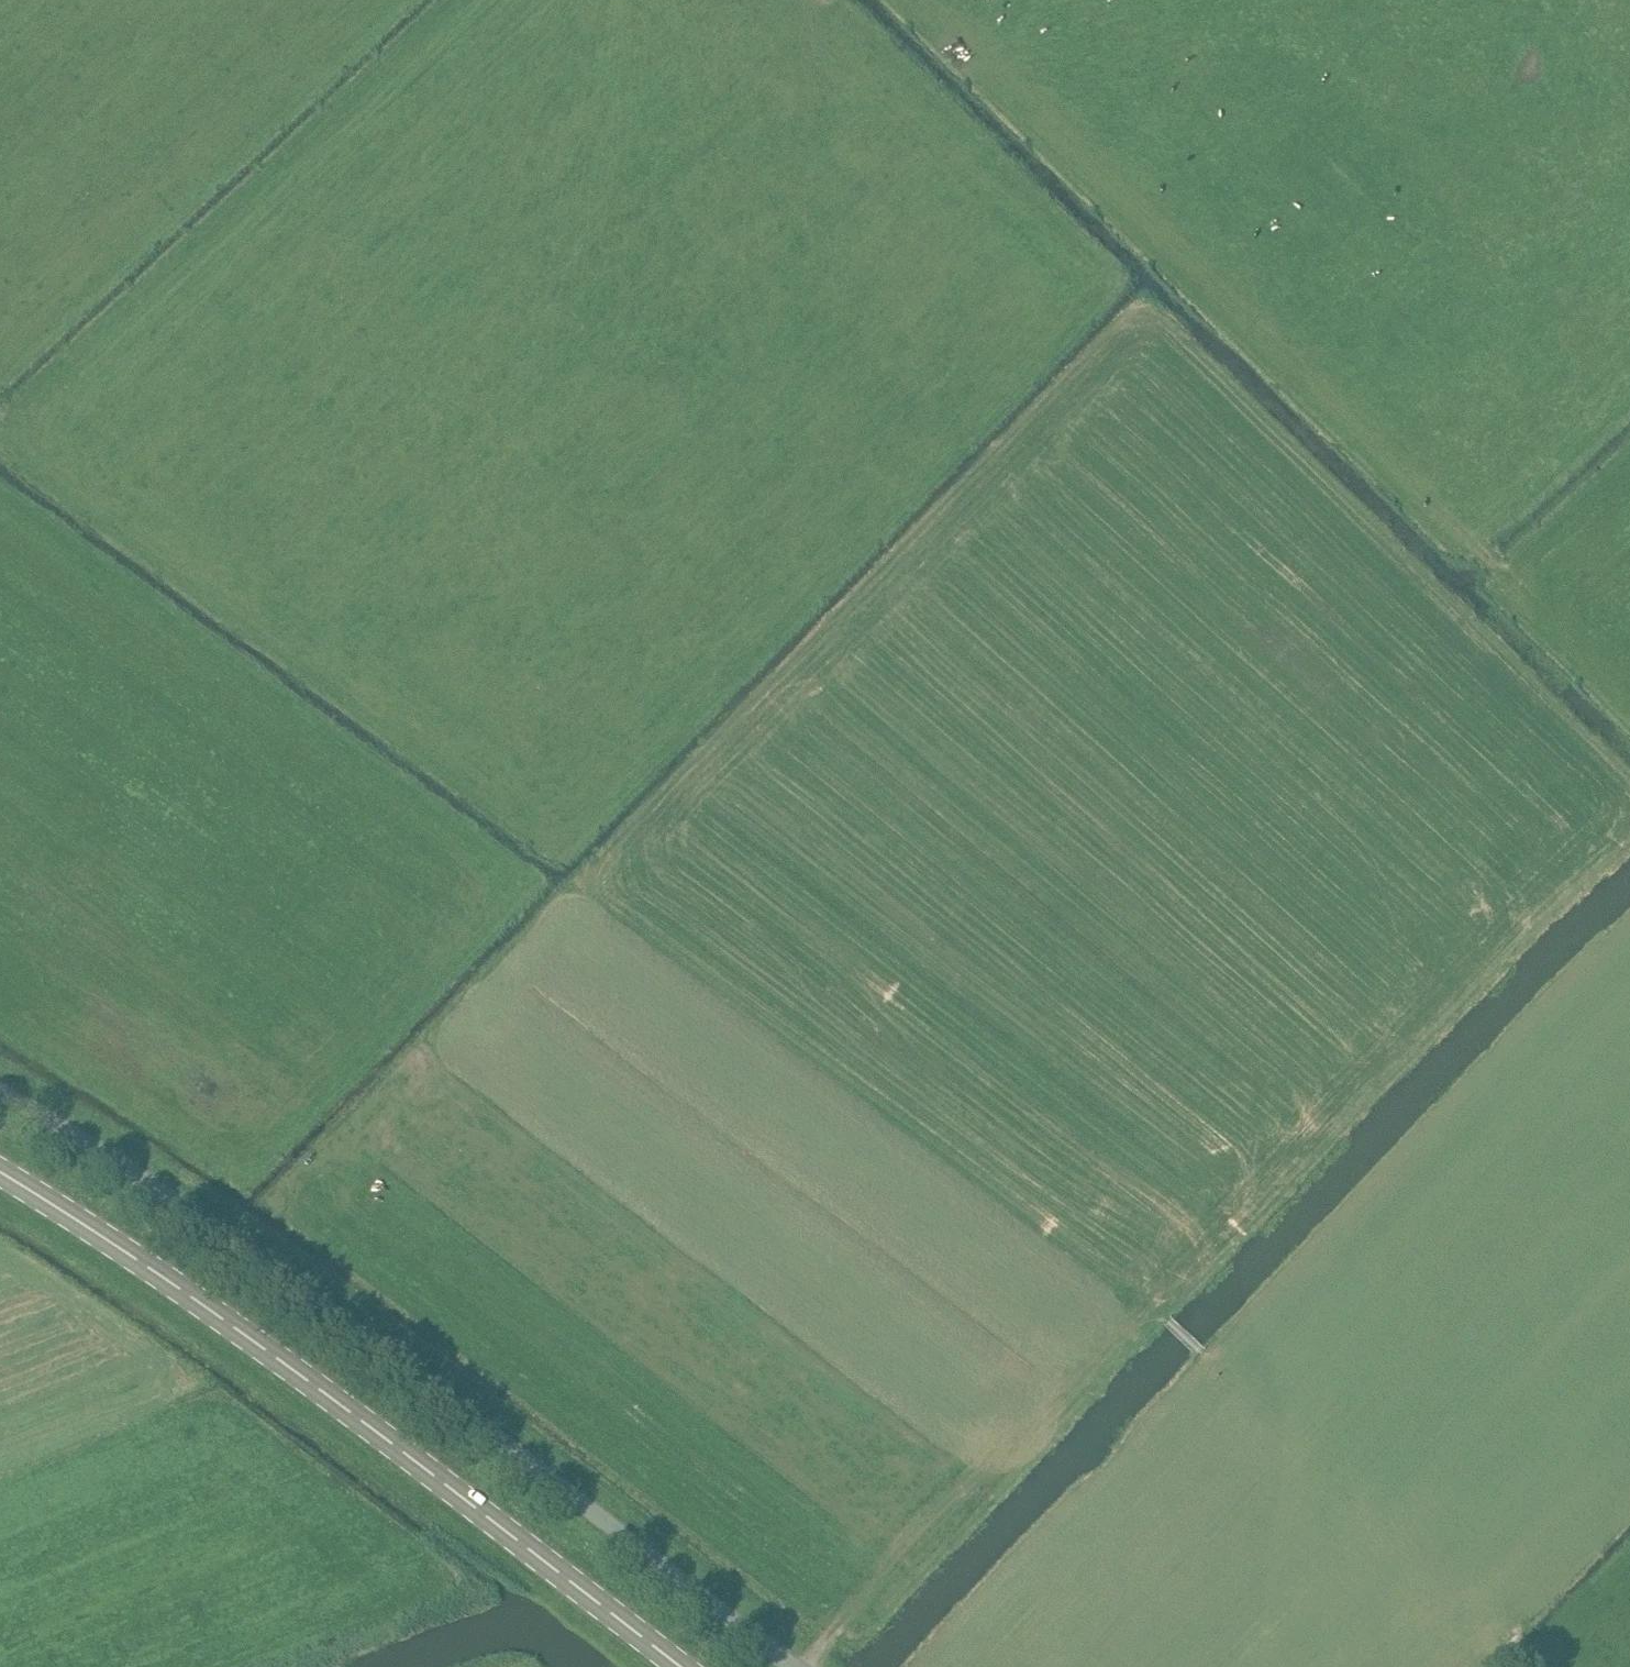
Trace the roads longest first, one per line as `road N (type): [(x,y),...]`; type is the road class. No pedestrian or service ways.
road 1 (unclassified): [(794,1666),(220,1228),(0,1089)]
road 2 (secondary): [(679,1666),(357,1418),(134,1256),(0,1171)]

